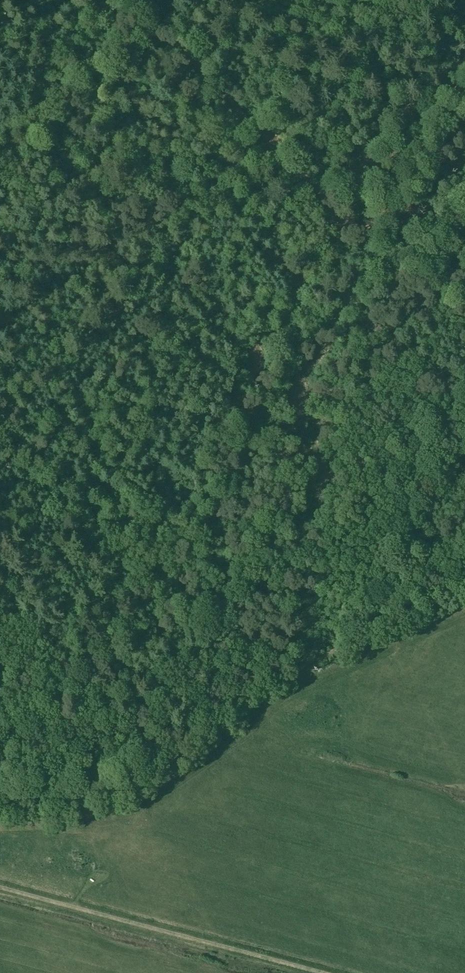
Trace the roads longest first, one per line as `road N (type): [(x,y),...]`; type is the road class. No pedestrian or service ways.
road 1 (track): [(0,887),(322,972)]

